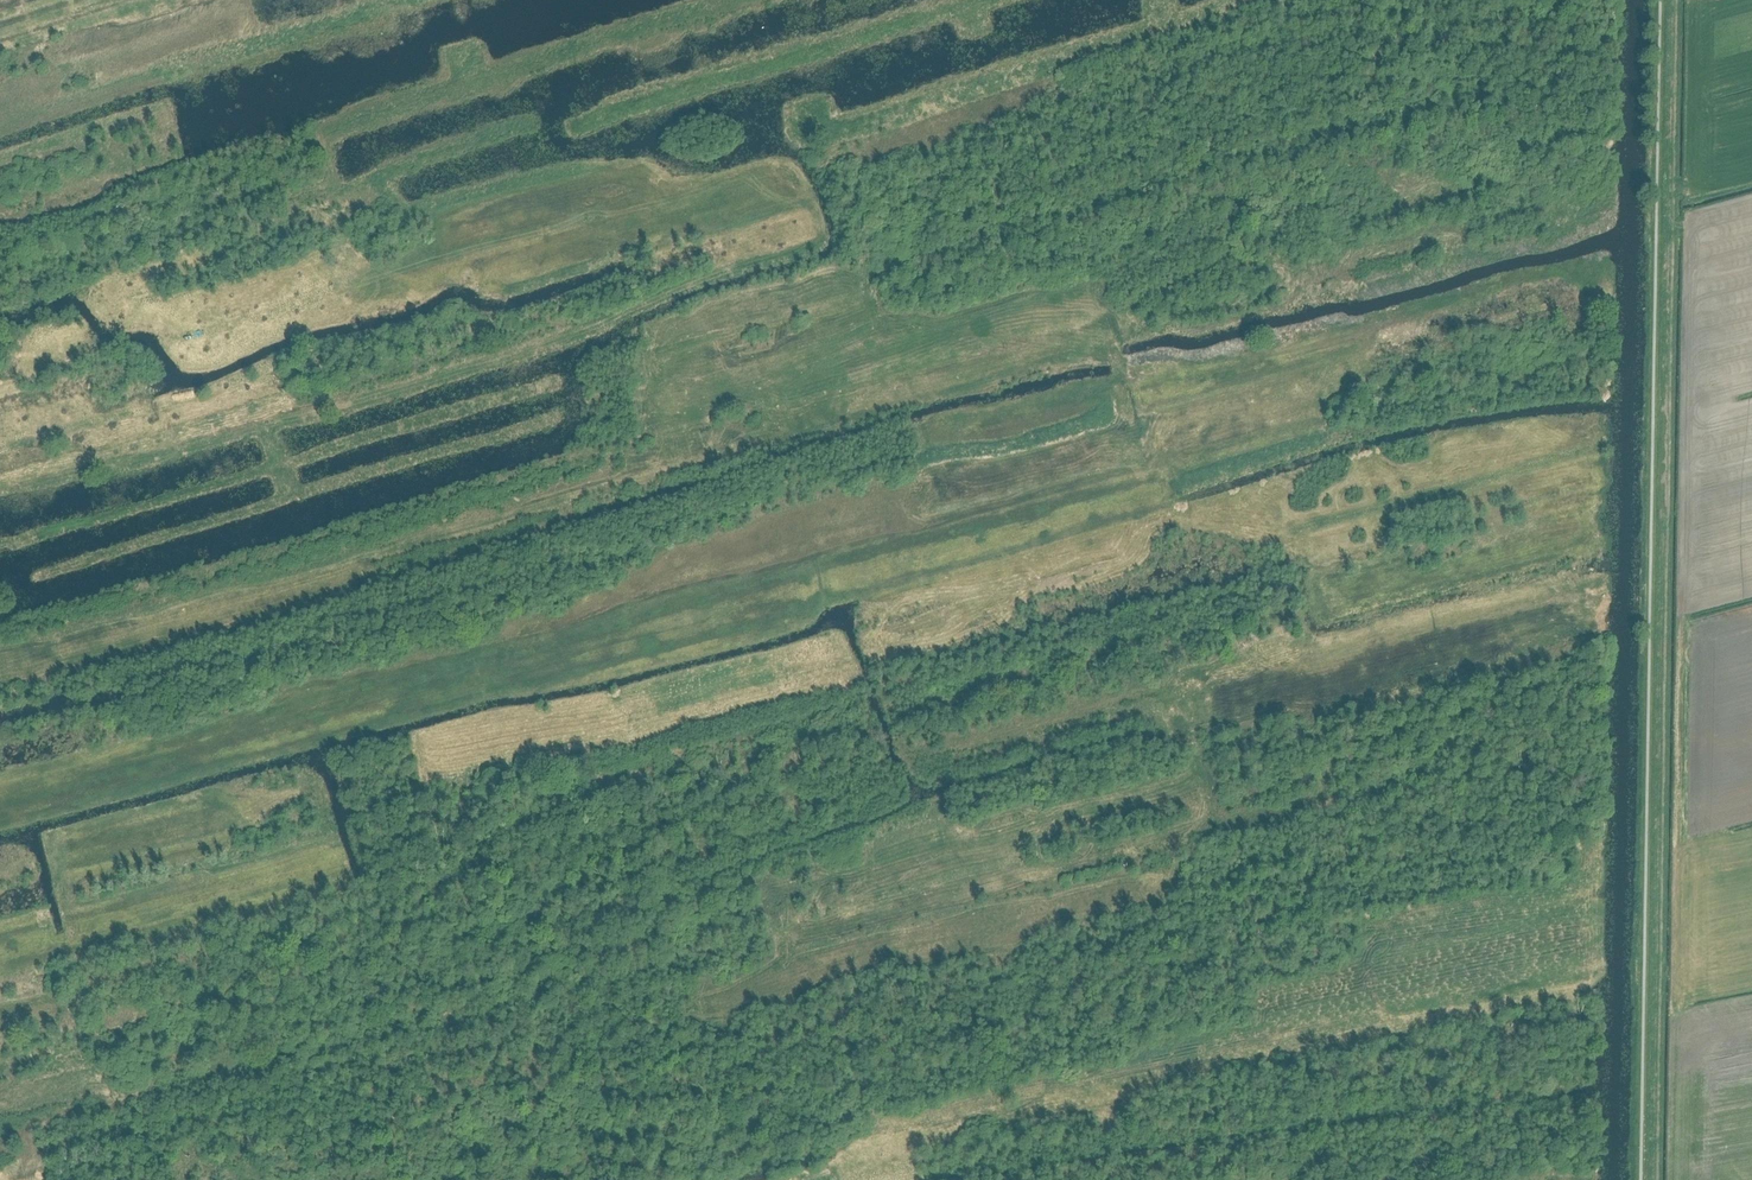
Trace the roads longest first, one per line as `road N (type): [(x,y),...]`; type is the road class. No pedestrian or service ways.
road 1 (track): [(1653,1179),(1672,0)]

